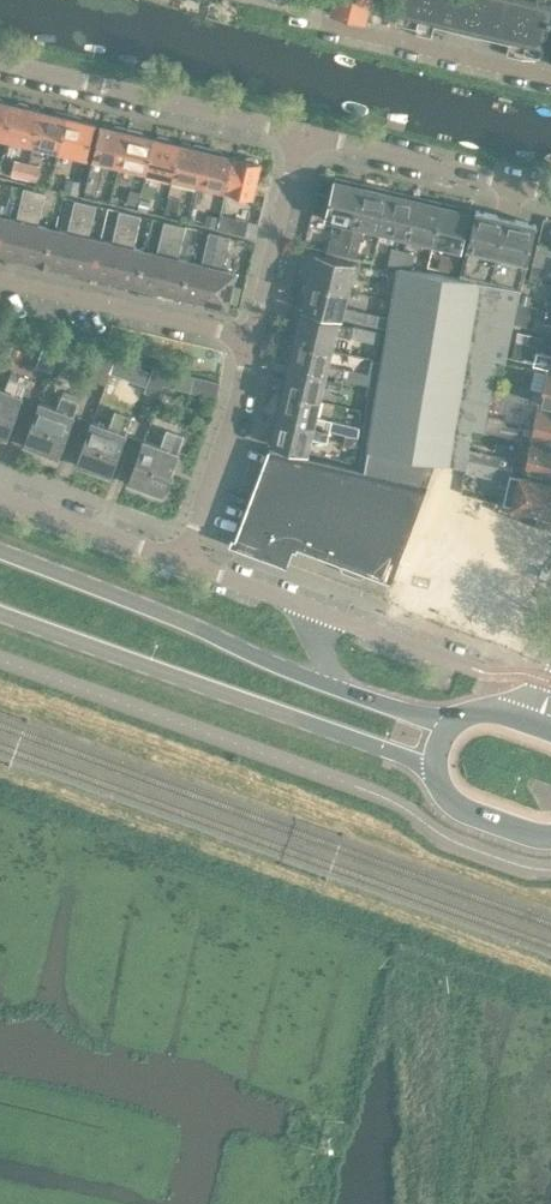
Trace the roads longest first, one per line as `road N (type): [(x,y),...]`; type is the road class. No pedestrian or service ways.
road 1 (primary): [(0,613),(416,761),(441,780)]
road 2 (primary): [(339,688),(0,550)]
road 3 (residential): [(301,131),(0,62)]
road 4 (residential): [(0,277),(251,337)]
road 5 (residential): [(550,192),(301,131)]
road 6 (residential): [(186,561),(251,337)]
road 7 (unclassified): [(251,337),(301,131)]
road 8 (residential): [(186,561),(0,496)]
road 9 (residential): [(469,665),(305,606)]
road 10 (primary): [(463,717),(432,717),(339,688)]
road 11 (residential): [(305,606),(186,561)]
road 12 (primary): [(441,780),(469,809),(550,832)]

